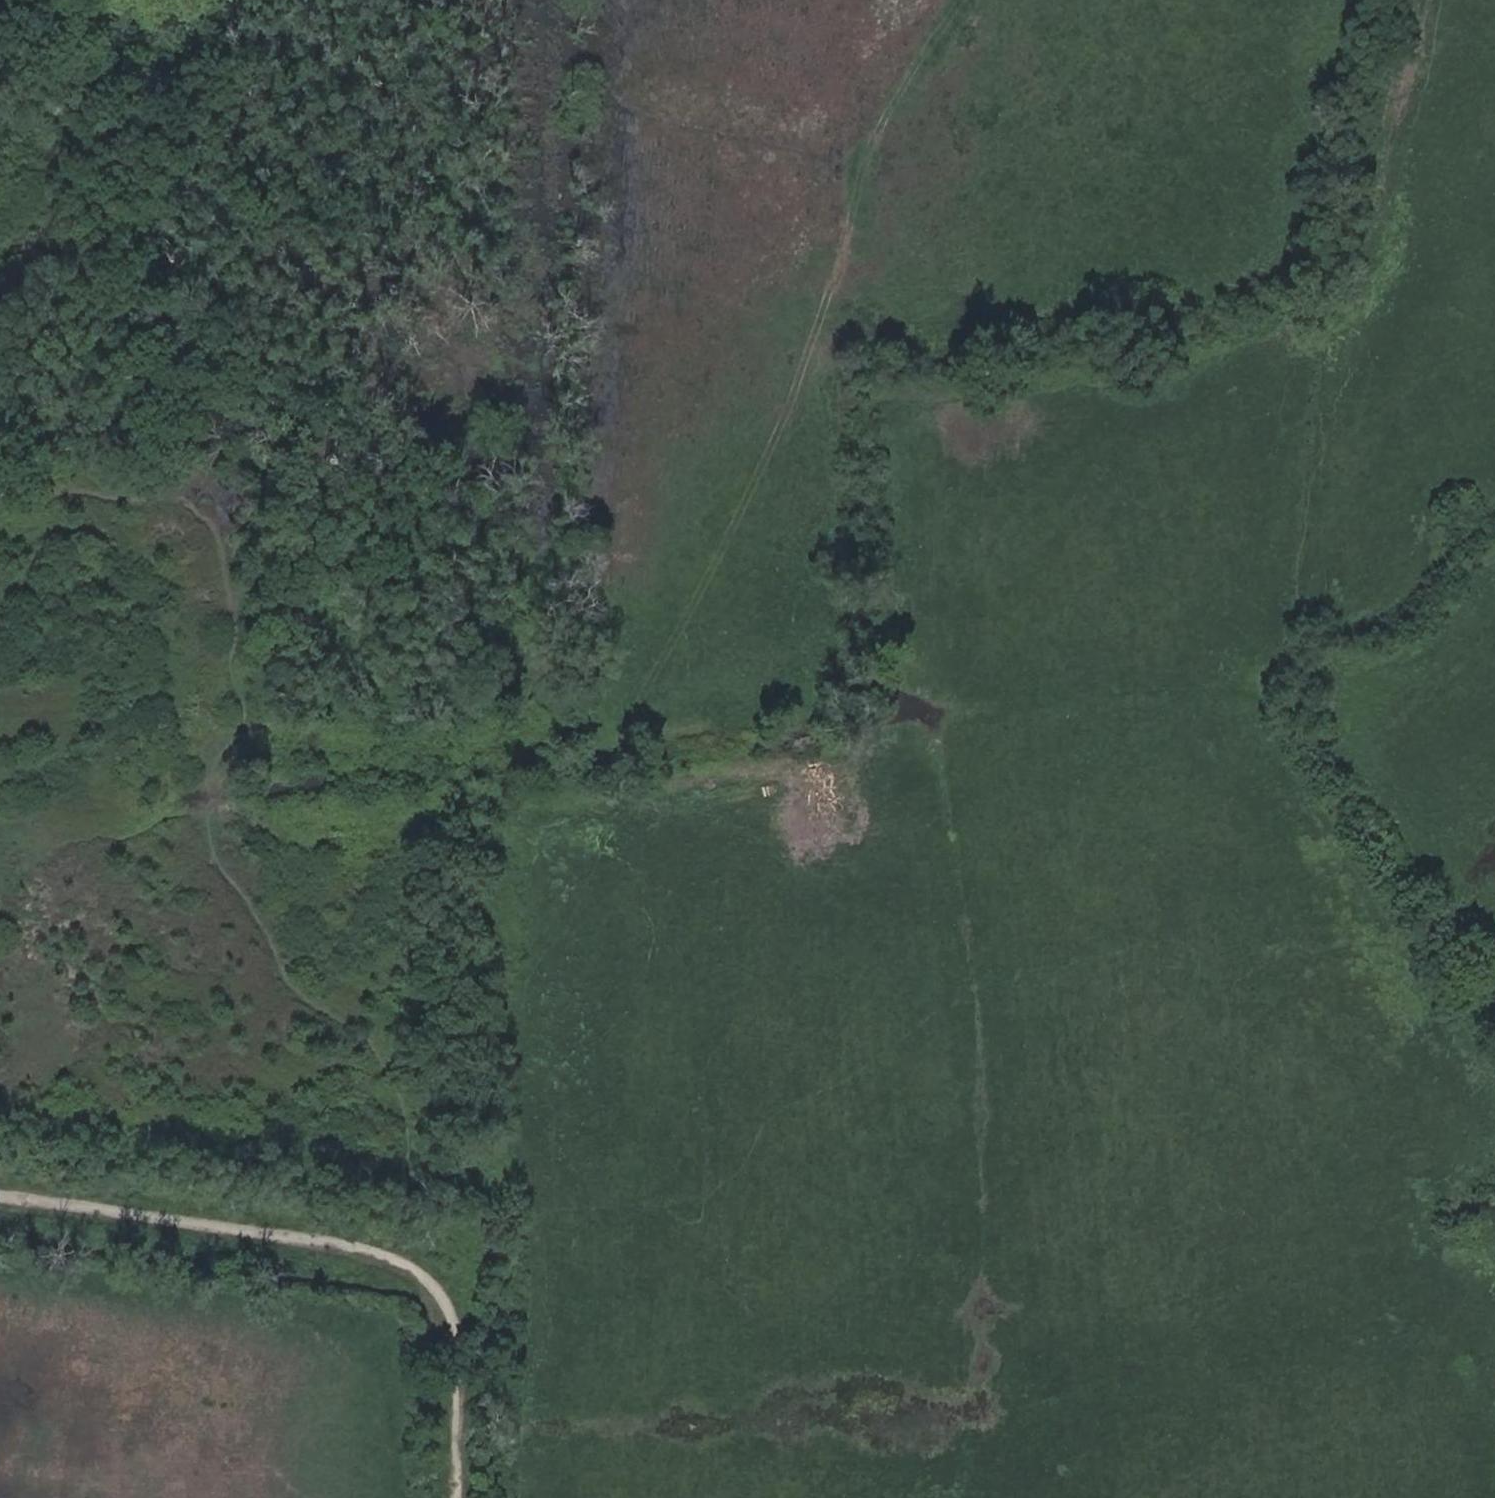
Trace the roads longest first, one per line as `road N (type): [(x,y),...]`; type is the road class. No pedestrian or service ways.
road 1 (track): [(469,1497),(477,1371),(453,1302),(397,1259),(0,1196)]

